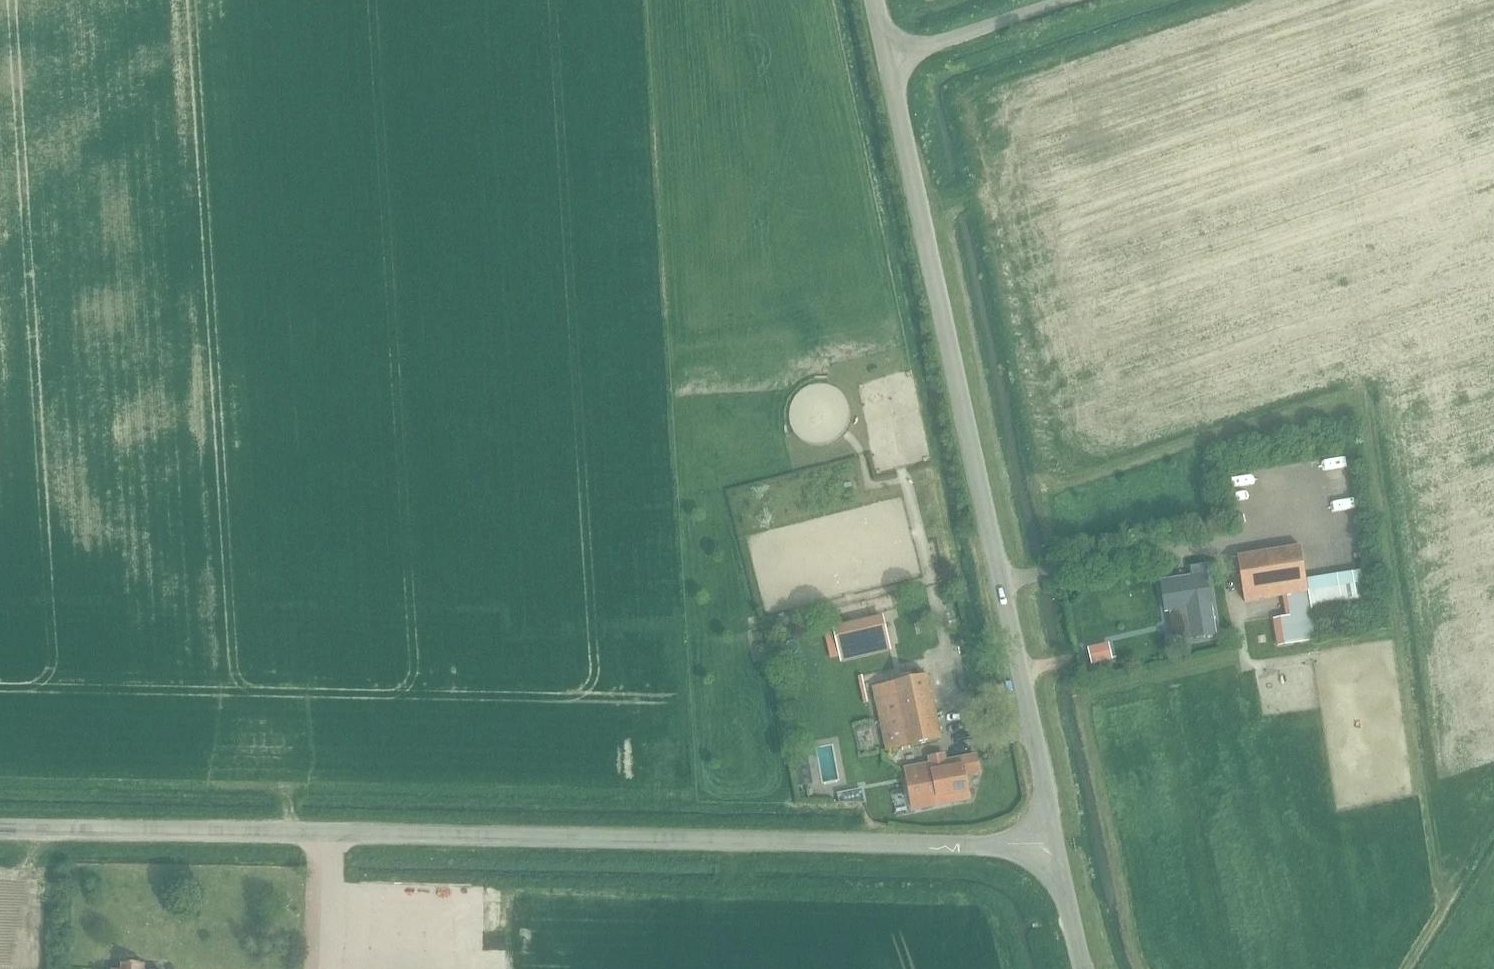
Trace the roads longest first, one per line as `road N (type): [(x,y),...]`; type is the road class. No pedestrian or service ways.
road 1 (tertiary): [(0,816),(1049,848)]
road 2 (tertiary): [(1049,848),(894,59)]
road 3 (unclassified): [(894,59),(1073,0)]
road 4 (unclassified): [(1083,968),(1049,848)]

